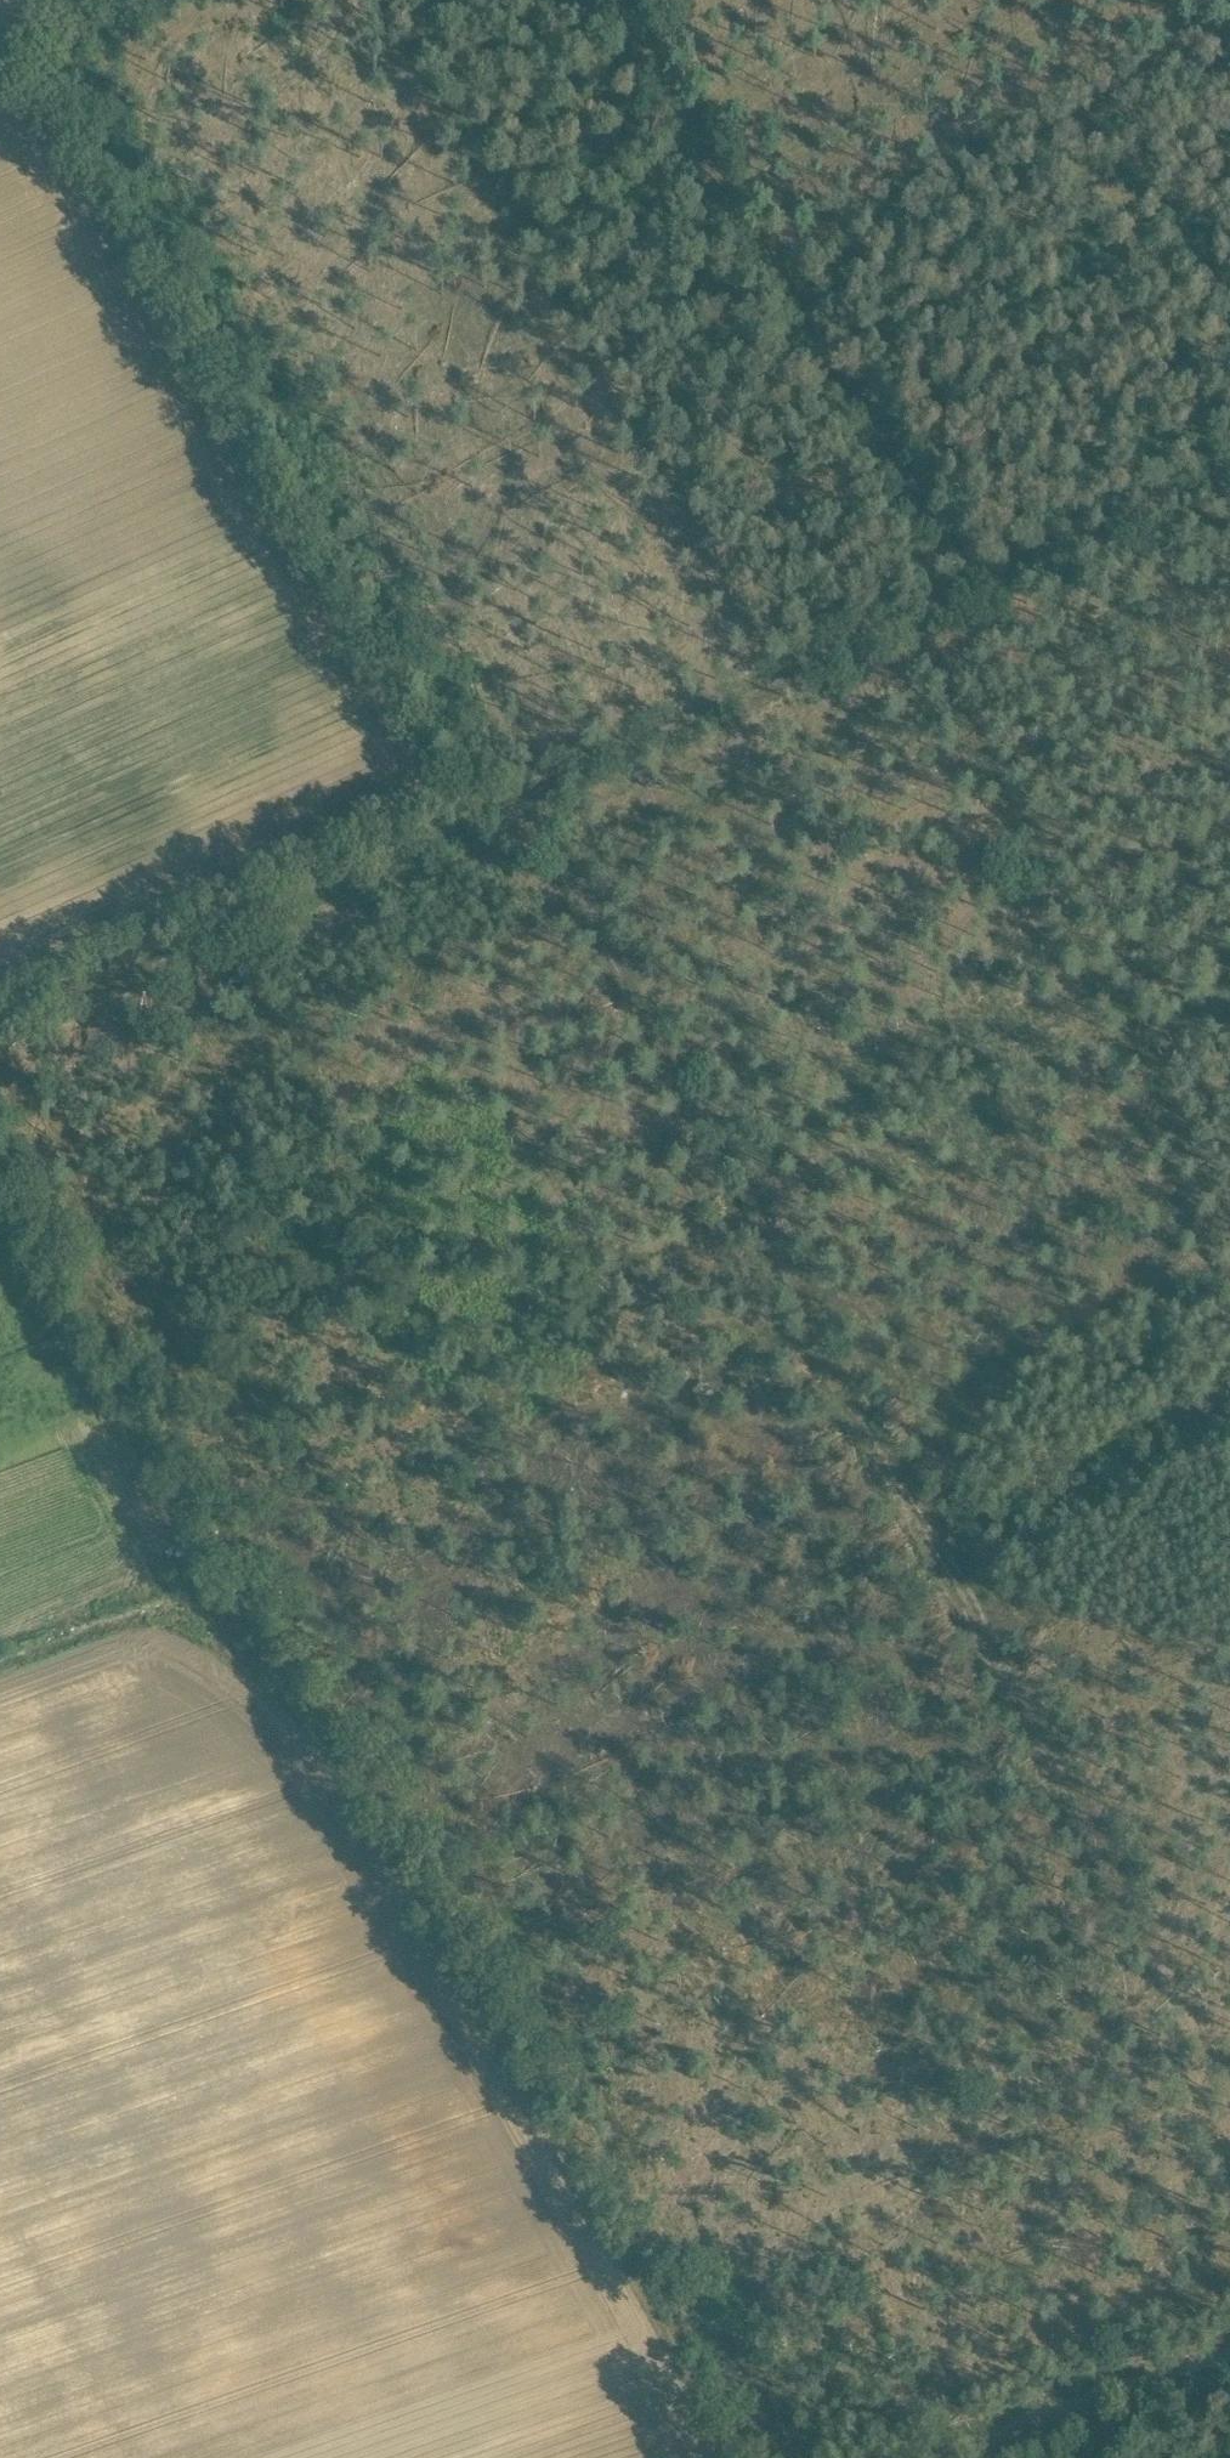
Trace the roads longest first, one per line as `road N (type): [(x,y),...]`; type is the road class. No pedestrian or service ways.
road 1 (track): [(1229,2078),(948,1571),(539,781)]
road 2 (track): [(0,1028),(1229,474)]
road 3 (track): [(496,801),(80,114),(63,63),(69,38),(128,0)]
road 4 (track): [(627,0),(979,590)]
road 5 (track): [(911,617),(1229,1217)]
road 6 (track): [(1229,2351),(946,2451)]

